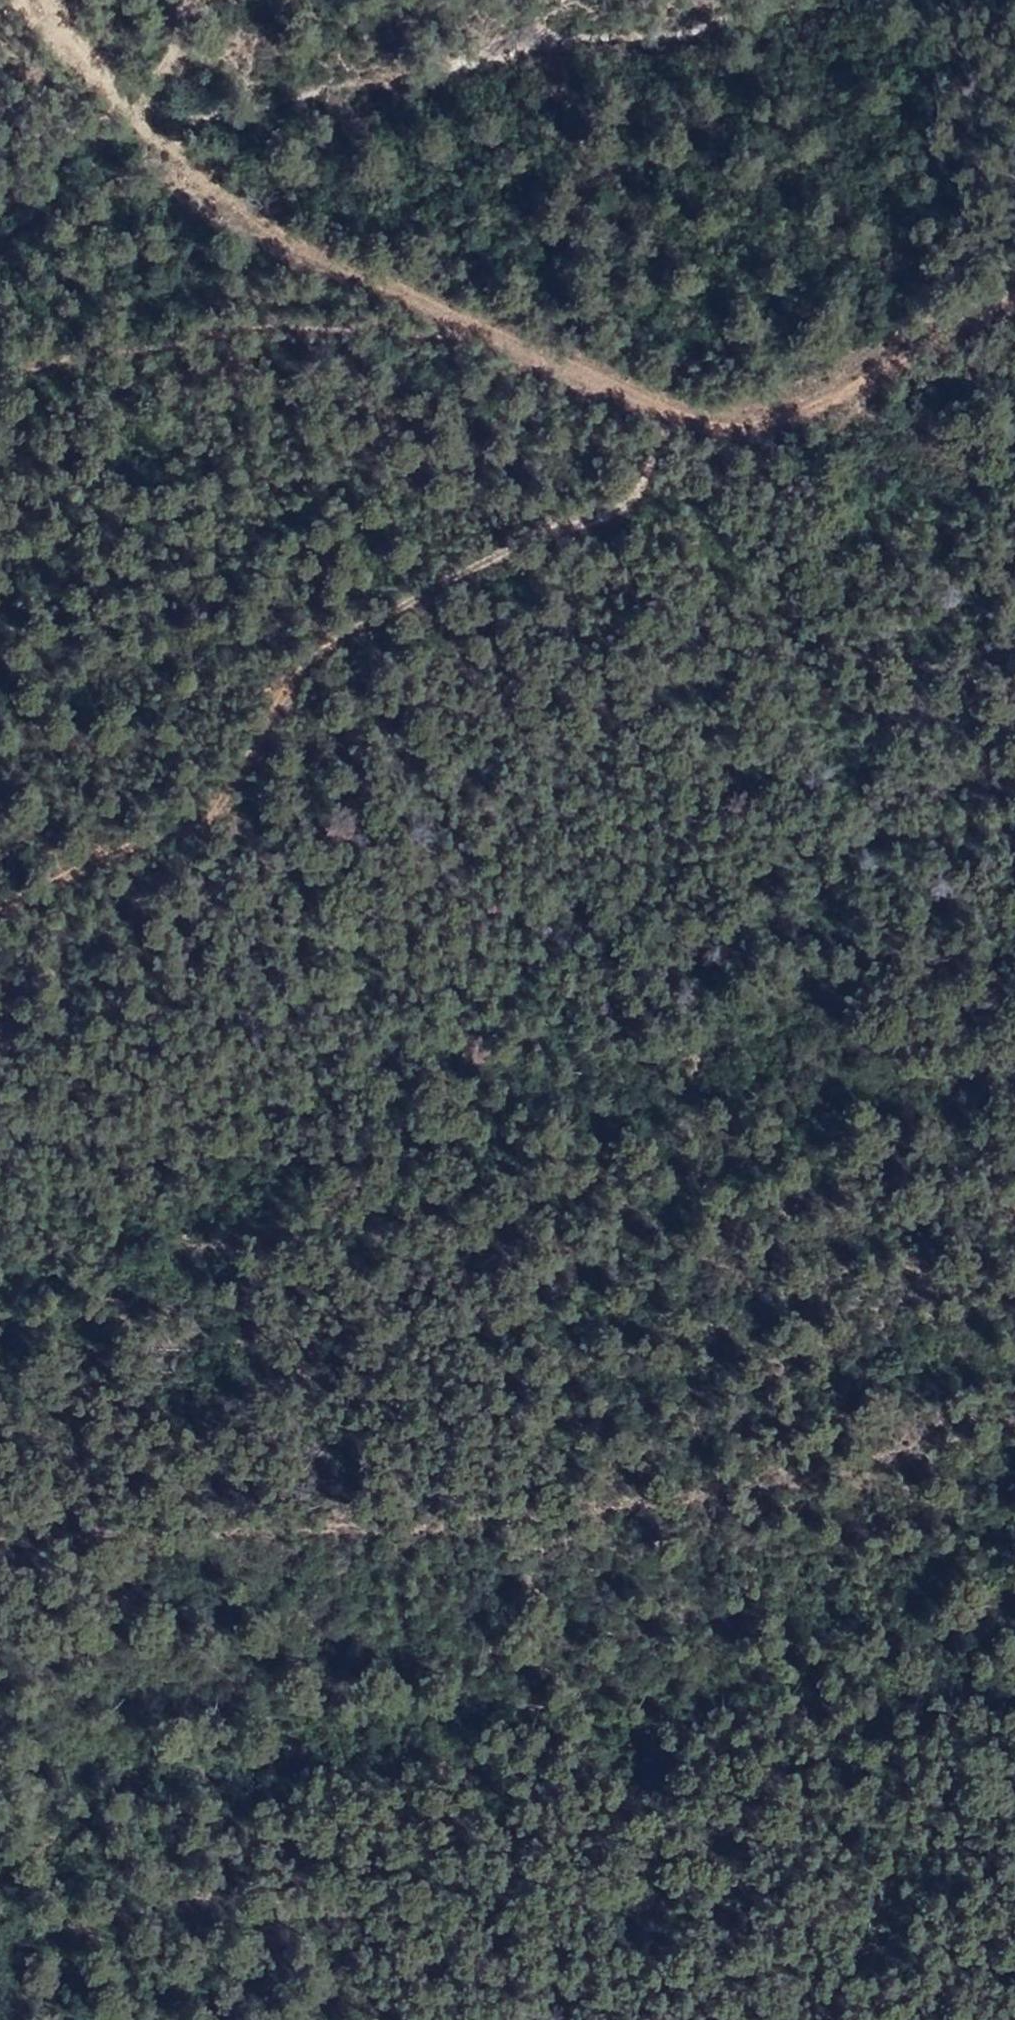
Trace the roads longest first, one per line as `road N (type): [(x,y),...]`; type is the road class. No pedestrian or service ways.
road 1 (track): [(20,0),(29,26),(212,197),(300,255),(481,318),(543,355),(699,421),(820,411),(931,337),(1014,296)]
road 2 (track): [(668,408),(652,481),(624,507),(353,634),(310,669),(221,809),(0,903)]

